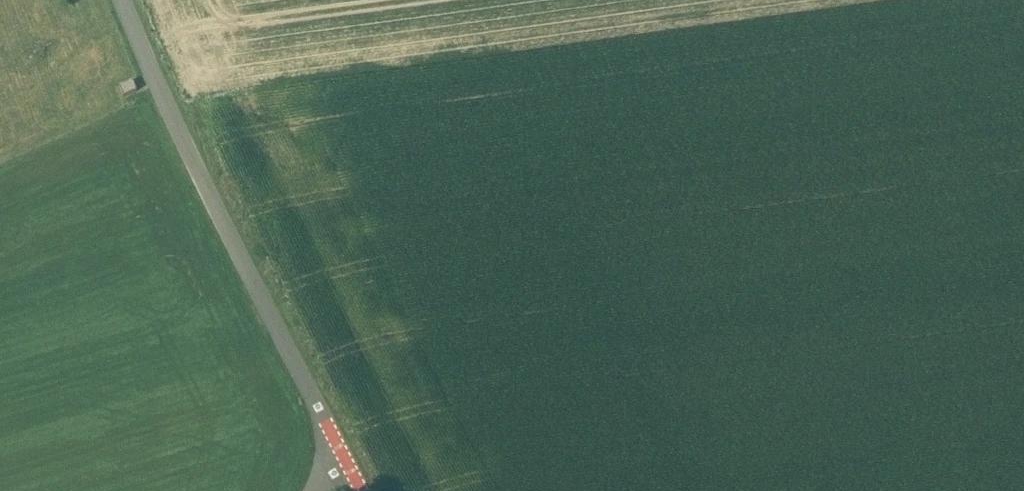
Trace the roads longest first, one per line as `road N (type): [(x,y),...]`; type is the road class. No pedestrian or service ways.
road 1 (unclassified): [(125,0),(343,463)]

